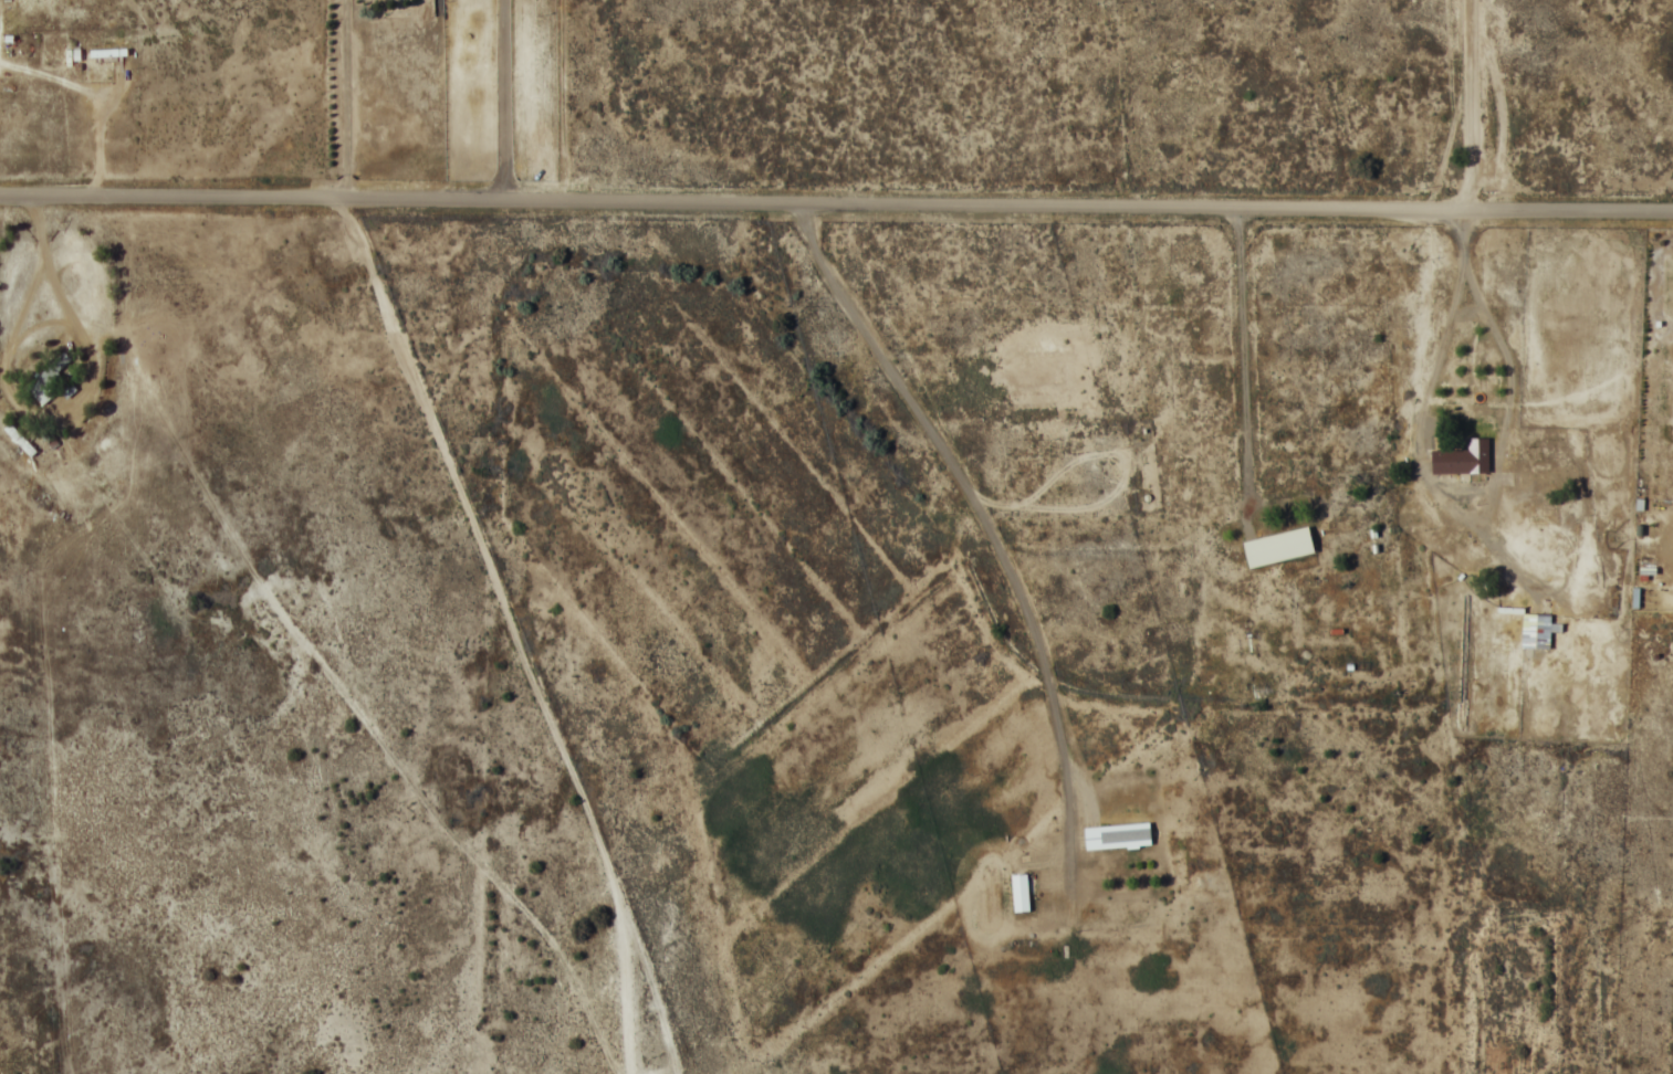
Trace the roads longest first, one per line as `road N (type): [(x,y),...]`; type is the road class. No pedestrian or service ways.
road 1 (residential): [(0,998),(1672,564)]
road 2 (tertiary): [(0,194),(1672,208)]
road 3 (residential): [(1467,207),(1473,0)]

